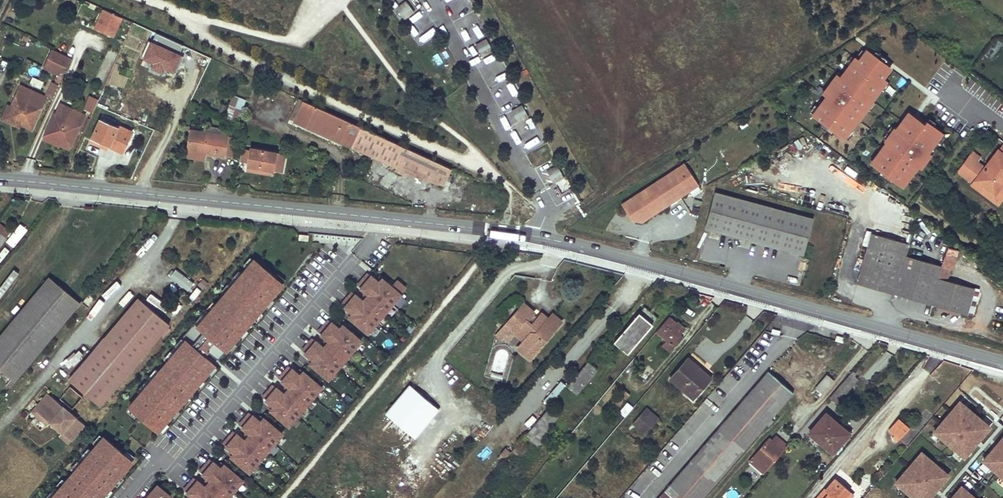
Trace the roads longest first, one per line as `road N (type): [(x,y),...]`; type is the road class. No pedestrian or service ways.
road 1 (tertiary): [(1002,362),(540,236),(0,179)]
road 2 (track): [(495,241),(283,497)]

